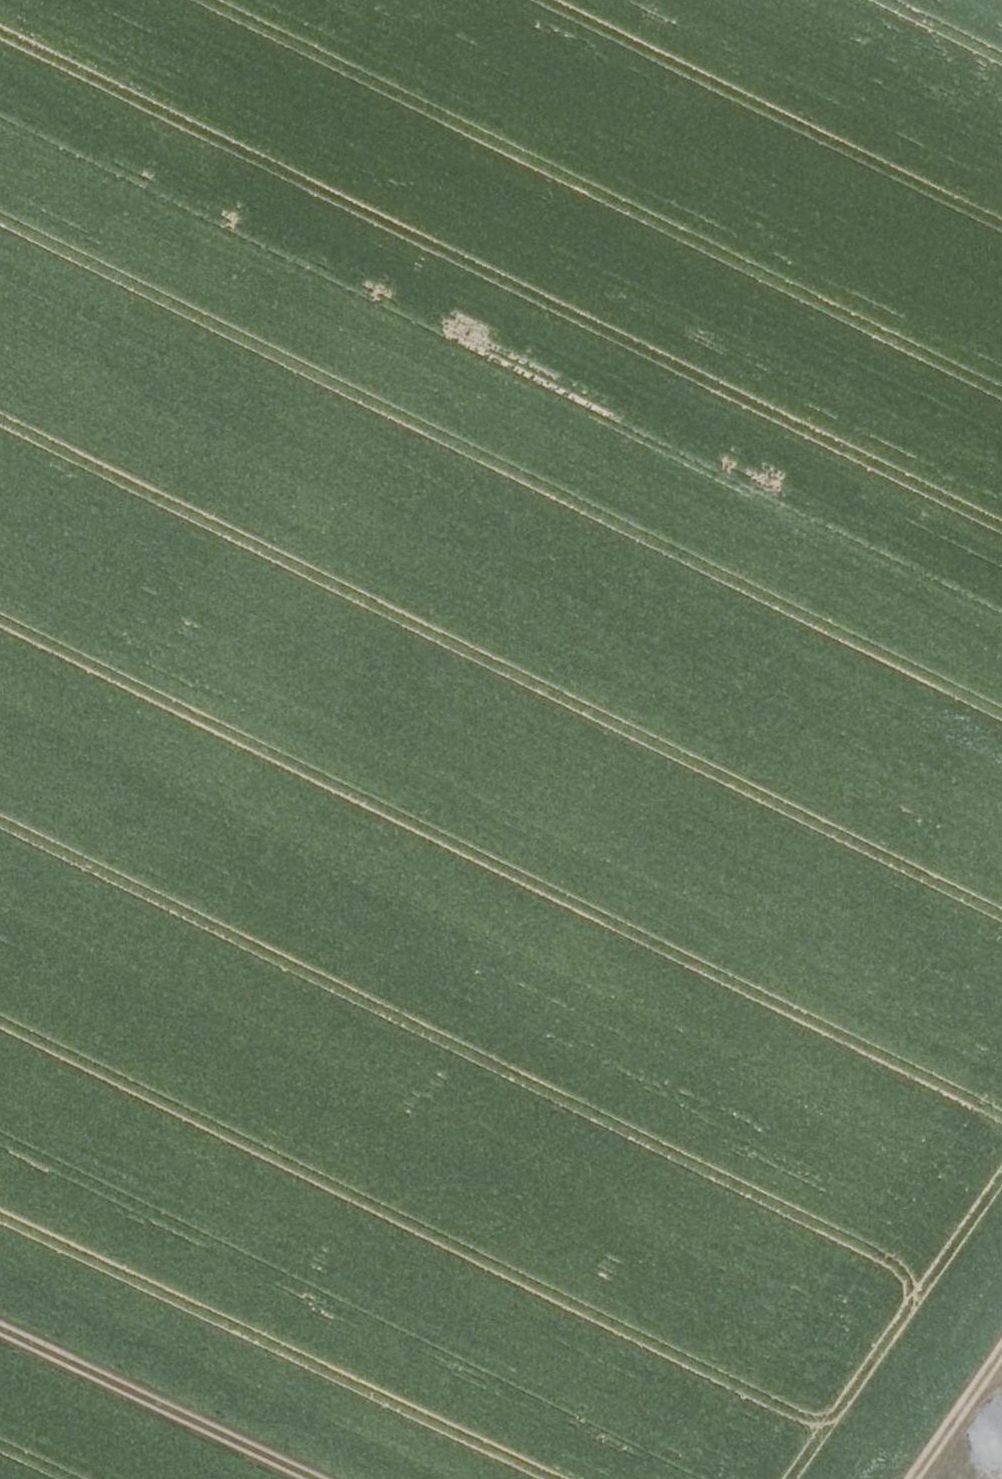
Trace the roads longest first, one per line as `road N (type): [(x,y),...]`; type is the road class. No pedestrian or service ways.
road 1 (track): [(0,1327),(319,1478)]
road 2 (track): [(914,1478),(1001,1353)]

